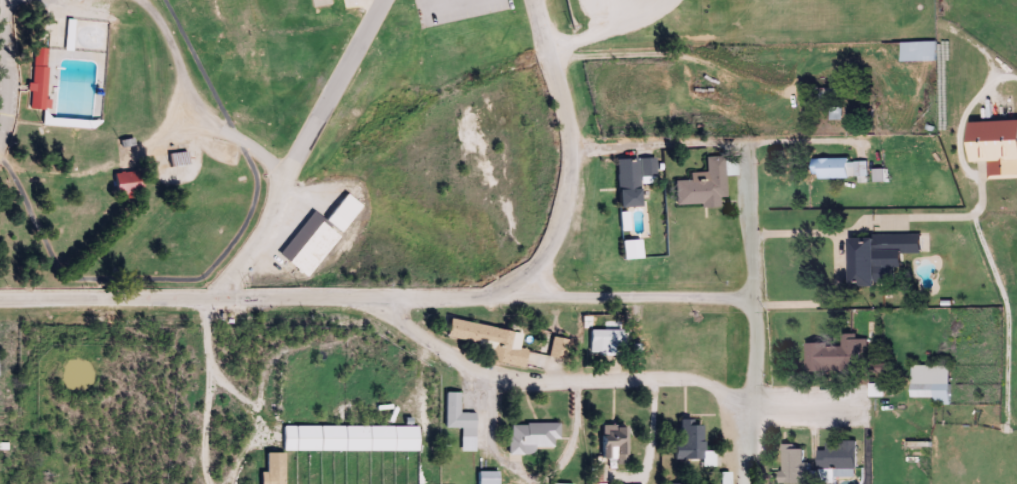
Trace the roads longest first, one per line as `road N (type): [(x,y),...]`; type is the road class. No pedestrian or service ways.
road 1 (residential): [(862,410),(753,410),(702,379),(483,377),(356,297)]
road 2 (residential): [(0,301),(356,297)]
road 3 (residential): [(218,298),(383,0)]
road 4 (residential): [(500,296),(507,282),(534,272),(570,184),(532,0)]
road 5 (residential): [(500,296),(758,300)]
road 6 (residential): [(0,145),(13,87),(7,0)]
road 7 (residential): [(356,297),(500,296)]

